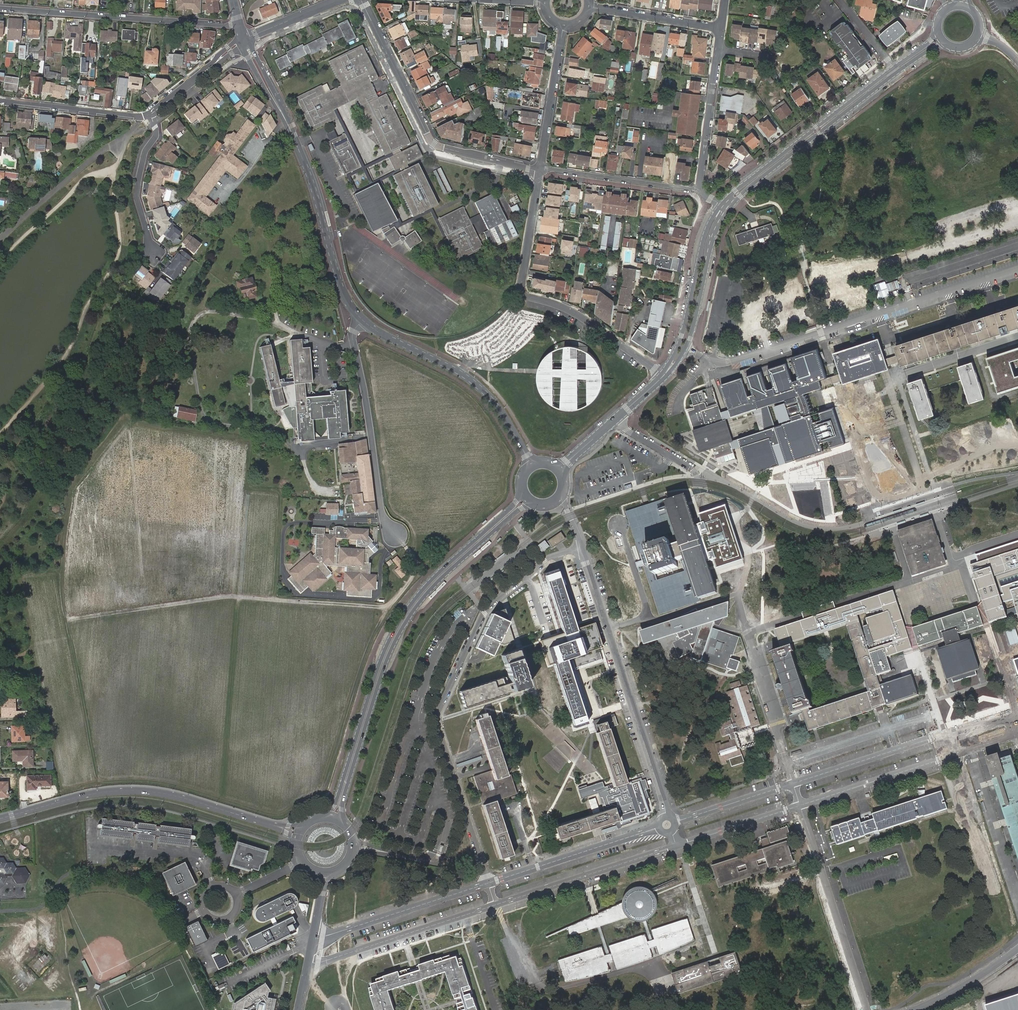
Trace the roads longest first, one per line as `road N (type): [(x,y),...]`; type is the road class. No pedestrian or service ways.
road 1 (track): [(388,607),(323,789),(274,816),(143,782),(59,788),(20,578),(62,570)]
road 2 (track): [(99,782),(61,586),(68,507),(120,424),(238,436)]
road 3 (residential): [(488,882),(438,711),(491,604),(550,557),(582,549)]
road 4 (secondary): [(348,827),(343,798),(405,623),(443,575),(517,511),(540,504)]
road 5 (secondary): [(522,486),(512,507),(400,621),(338,798),(319,817)]
road 6 (track): [(66,619),(233,596),(388,607),(413,572),(405,546)]
road 7 (residential): [(802,806),(949,757),(942,735),(794,783)]
road 8 (residential): [(541,170),(522,291),(570,310),(663,376)]
road 9 (secondary): [(276,826),(129,790),(0,818)]
road 10 (residential): [(667,816),(582,549)]
road 11 (secondary): [(732,199),(897,72),(935,48),(953,46)]
road 12 (residential): [(363,0),(434,144),(541,170)]
road 13 (residential): [(685,349),(728,362),(914,302)]
road 14 (residential): [(238,22),(0,9)]
road 15 (secondary): [(533,464),(476,384),(362,320)]
road 16 (unclassified): [(362,320),(352,336),(384,521),(394,533)]
road 17 (secondary): [(362,320),(339,280),(286,121)]
road 18 (residential): [(802,806),(867,1009)]
road 19 (secondary): [(894,68),(732,199)]
road 20 (track): [(238,596),(222,800)]
road 21 (residential): [(307,966),(496,905)]
road 22 (residential): [(496,905),(677,846)]
road 23 (residential): [(488,882),(313,936)]
road 24 (secondary): [(724,207),(708,227),(682,336),(663,376)]
road 25 (residential): [(659,827),(488,882)]
road 26 (residential): [(541,170),(700,191)]
road 27 (residential): [(0,102),(149,114)]
road 28 (secondary): [(685,349),(724,207)]
road 29 (residential): [(564,26),(541,170)]
road 30 (residential): [(149,114),(156,133),(138,188),(152,254)]
road 31 (residential): [(718,50),(700,191)]
road 32 (unclassified): [(1017,247),(909,282),(914,302)]
road 33 (residential): [(677,846),(802,806)]
road 34 (unclassified): [(212,887),(198,857),(102,847)]
road 35 (residential): [(592,9),(720,29)]
road 36 (residential): [(794,783),(675,822)]

